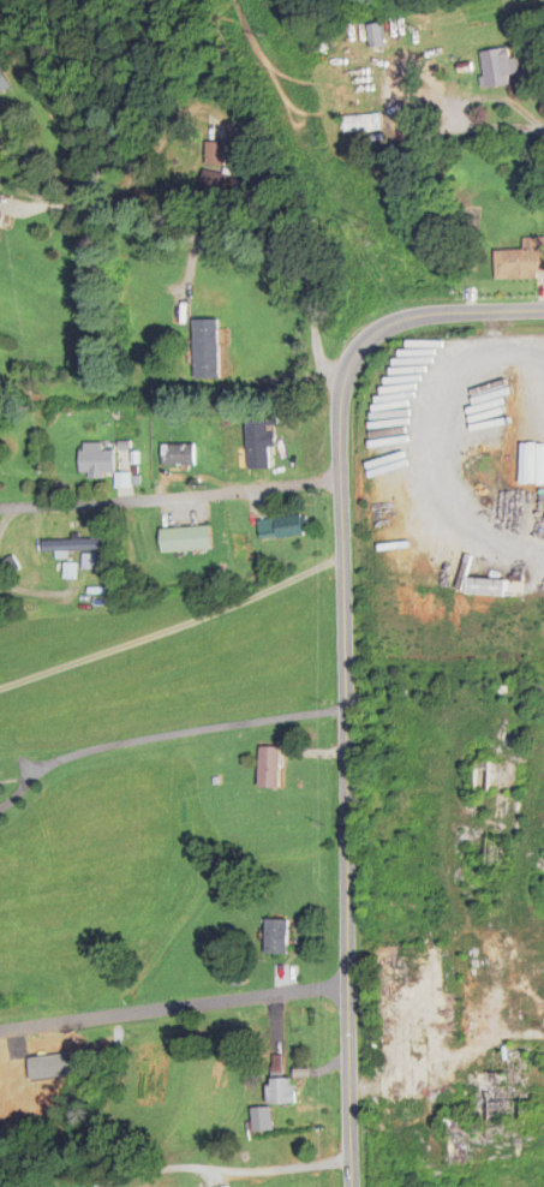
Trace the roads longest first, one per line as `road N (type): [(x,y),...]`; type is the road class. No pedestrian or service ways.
road 1 (residential): [(350,1186),(341,377),(370,339),(435,312),(543,311)]
road 2 (residential): [(0,1031),(343,988)]
road 3 (residential): [(339,481),(0,508)]

